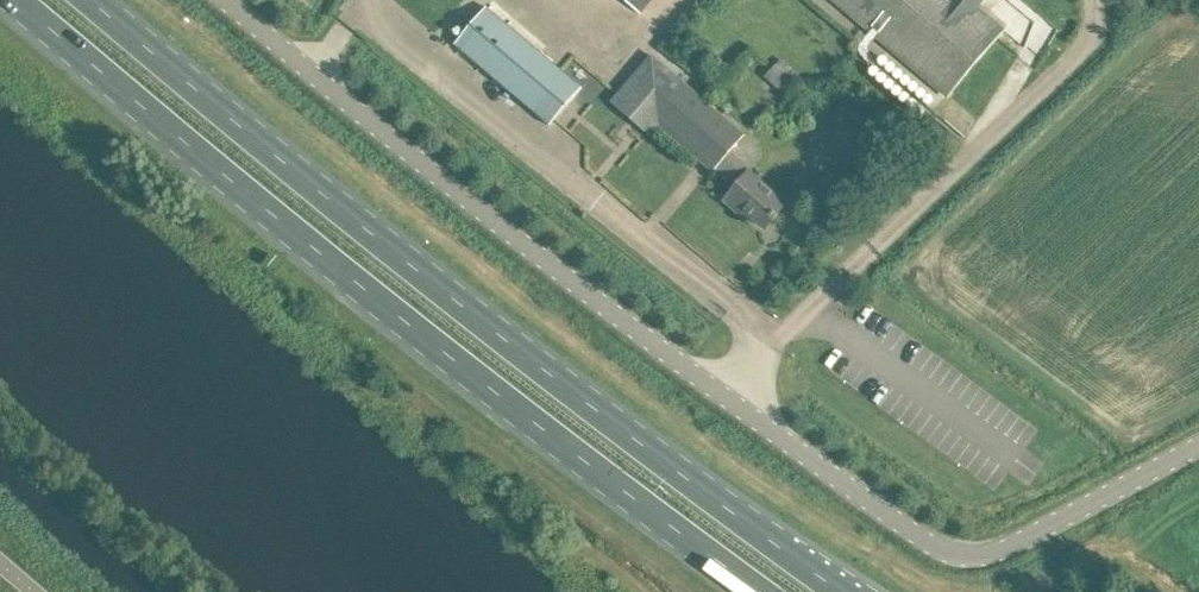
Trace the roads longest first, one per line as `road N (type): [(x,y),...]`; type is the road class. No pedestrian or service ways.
road 1 (unclassified): [(222,0),(724,397),(931,547),(983,555),(1009,547),(1198,445)]
road 2 (trunk): [(847,591),(370,228),(96,0)]
road 3 (trunk): [(20,0),(331,259),(759,591)]

